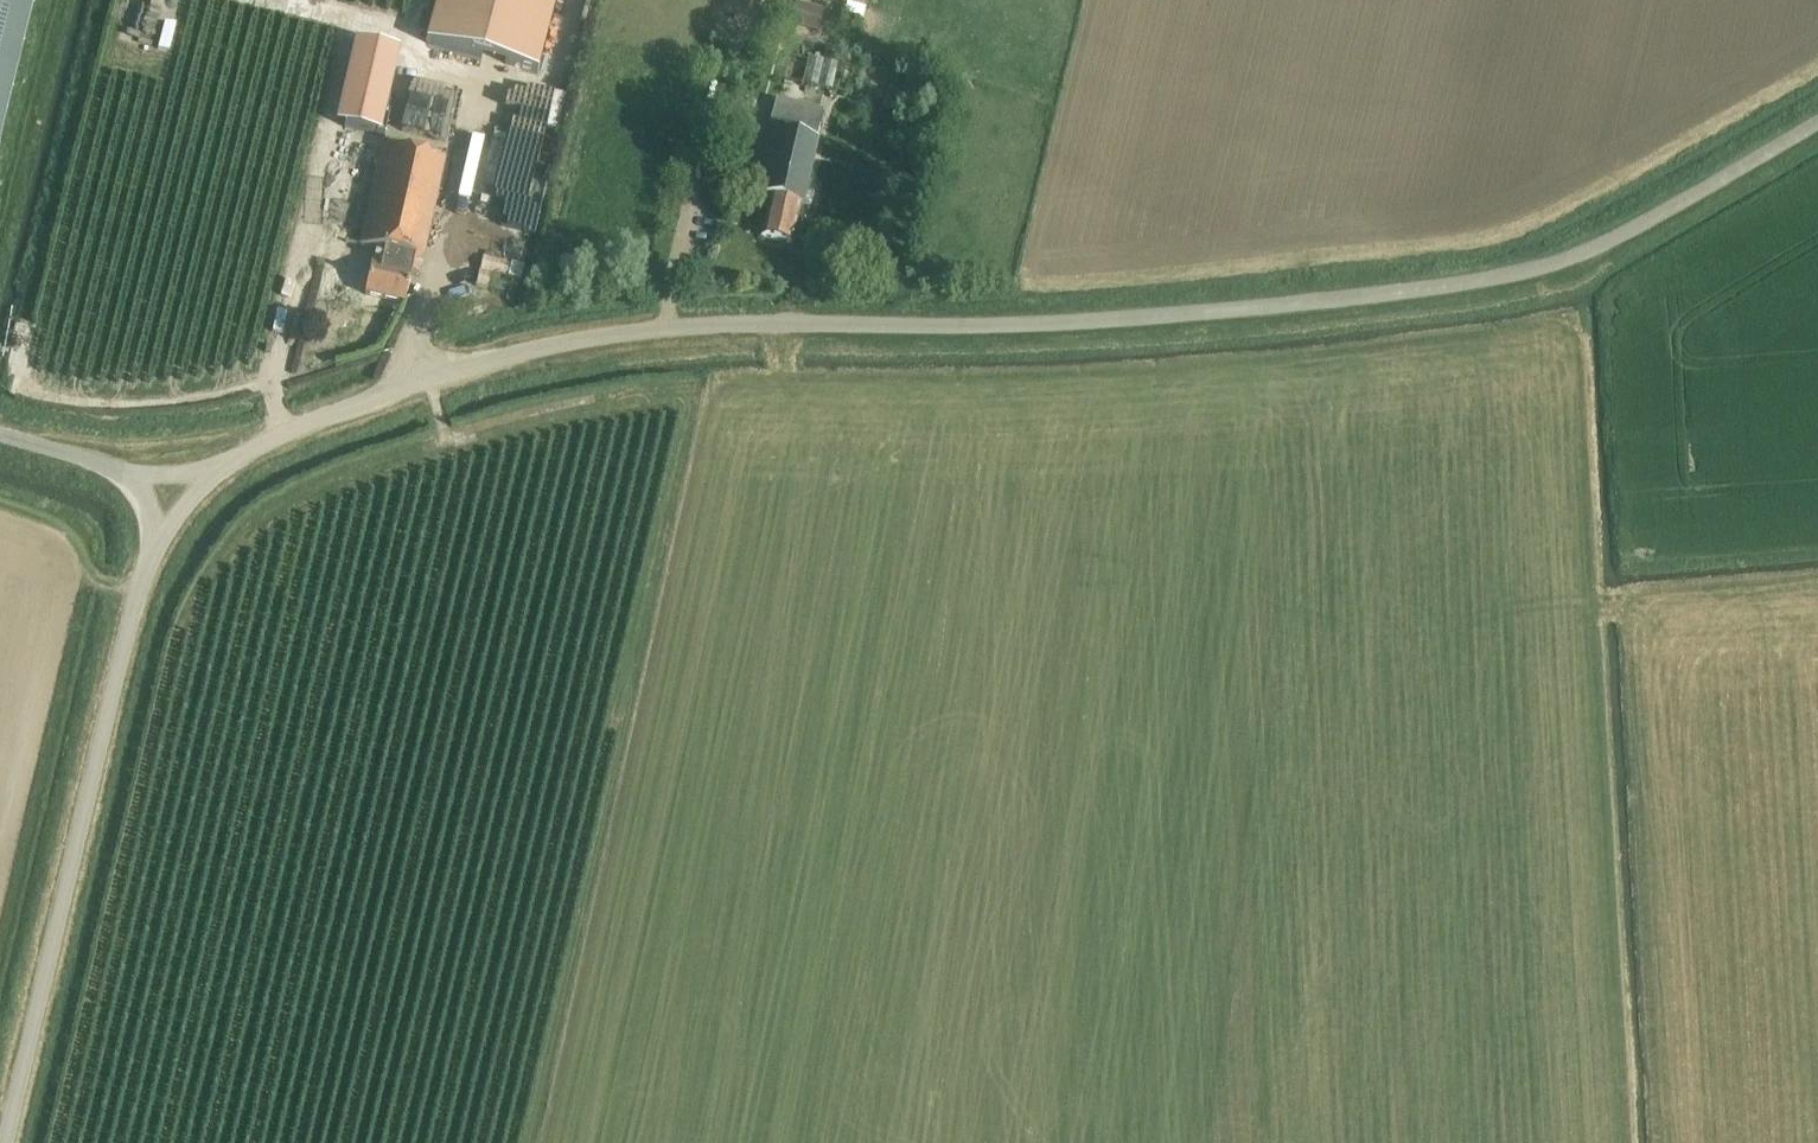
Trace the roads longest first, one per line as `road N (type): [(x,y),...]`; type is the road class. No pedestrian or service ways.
road 1 (unclassified): [(212,470),(281,434),(463,367),(607,335),(769,322),(1013,326),(1464,285),(1565,259),(1660,215),(1817,124)]
road 2 (unclassified): [(5,1142),(152,543)]
road 3 (unclassified): [(0,433),(127,476)]

